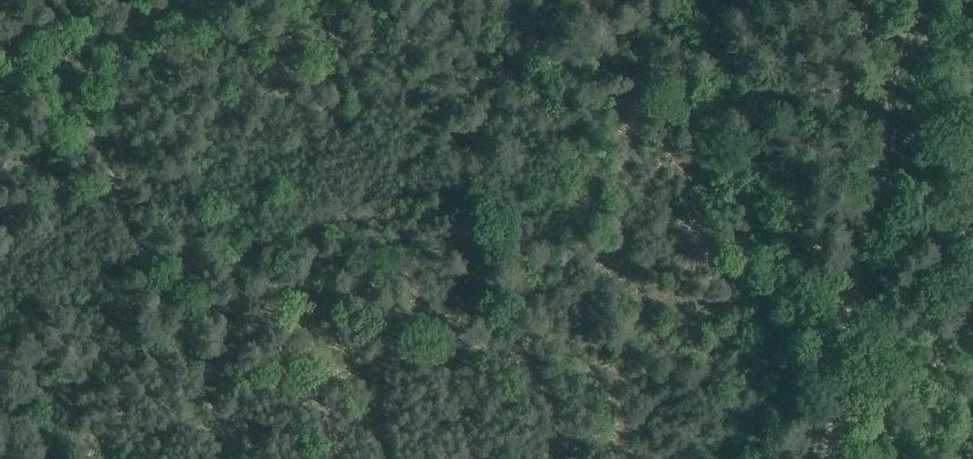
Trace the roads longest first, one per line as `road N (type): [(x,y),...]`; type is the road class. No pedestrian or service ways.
road 1 (track): [(825,458),(913,0)]

